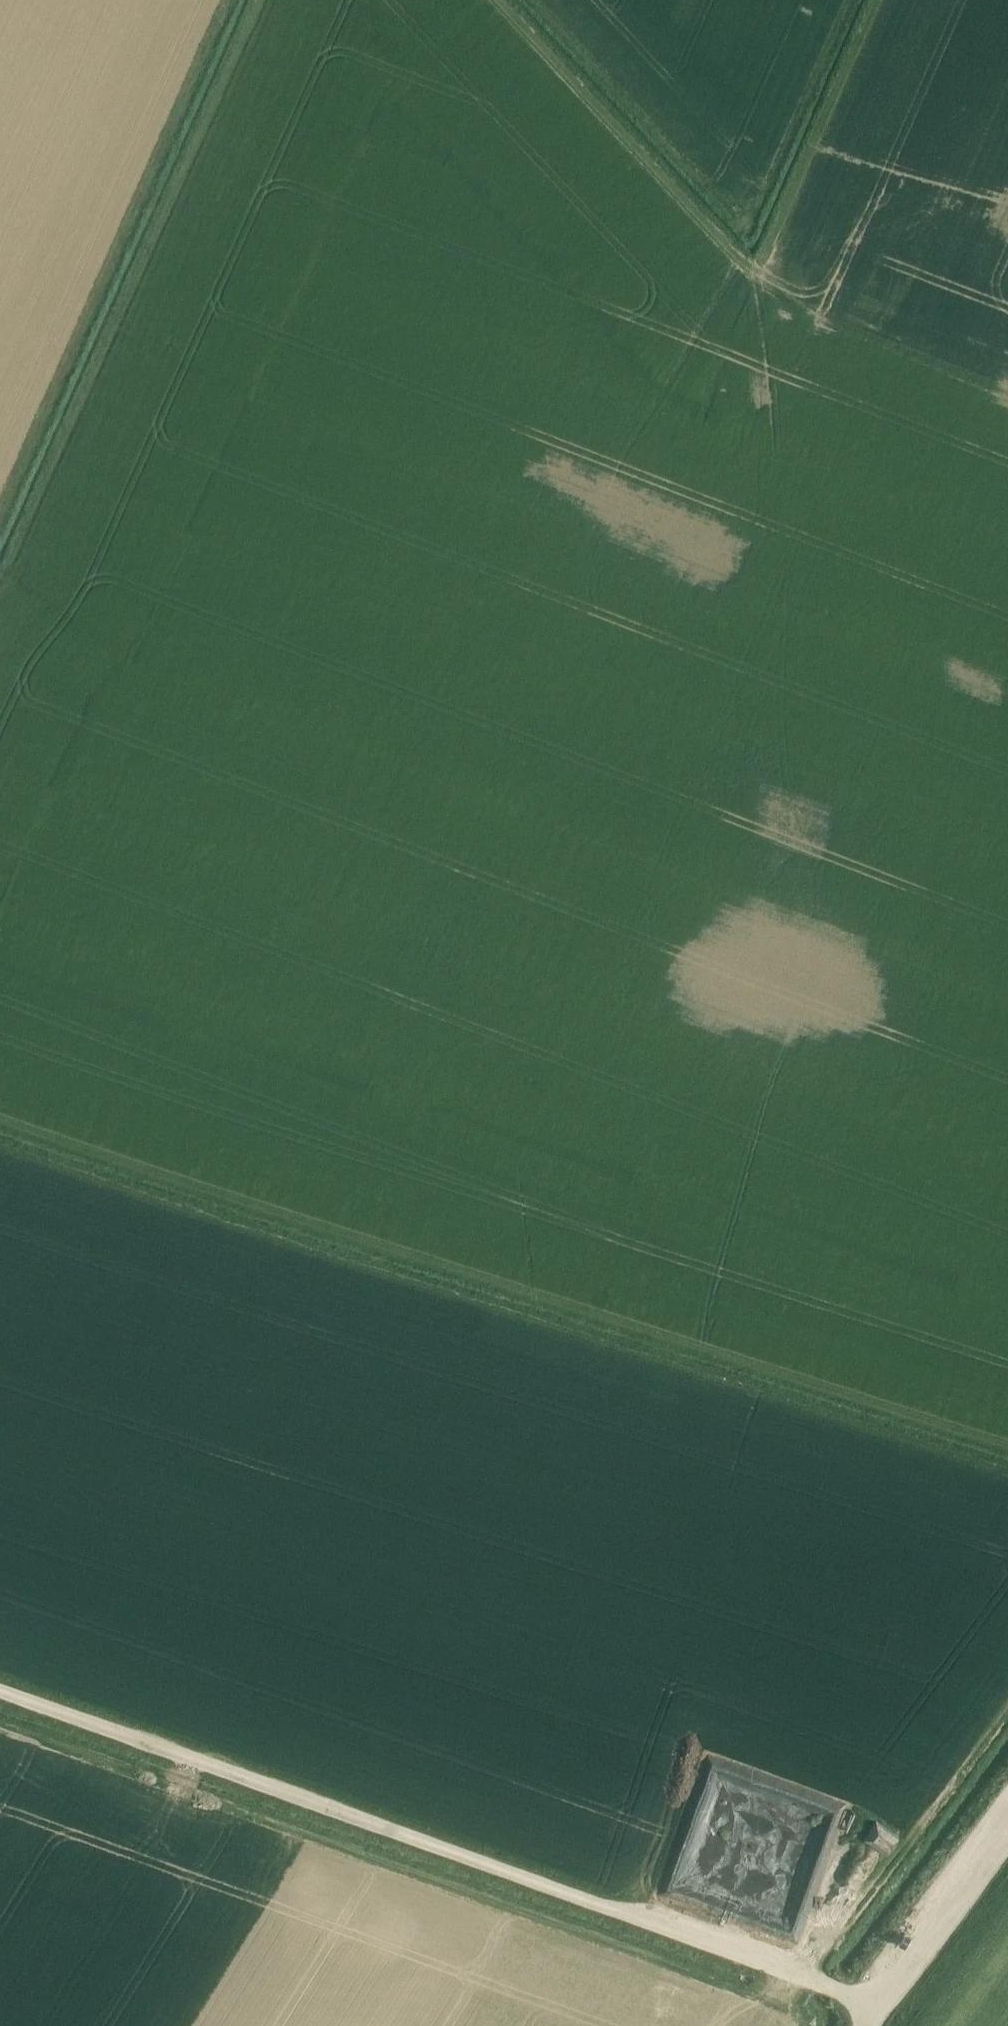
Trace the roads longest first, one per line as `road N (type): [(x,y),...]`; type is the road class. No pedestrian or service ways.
road 1 (track): [(873,2004),(0,1691)]
road 2 (track): [(873,2004),(1007,1835)]

